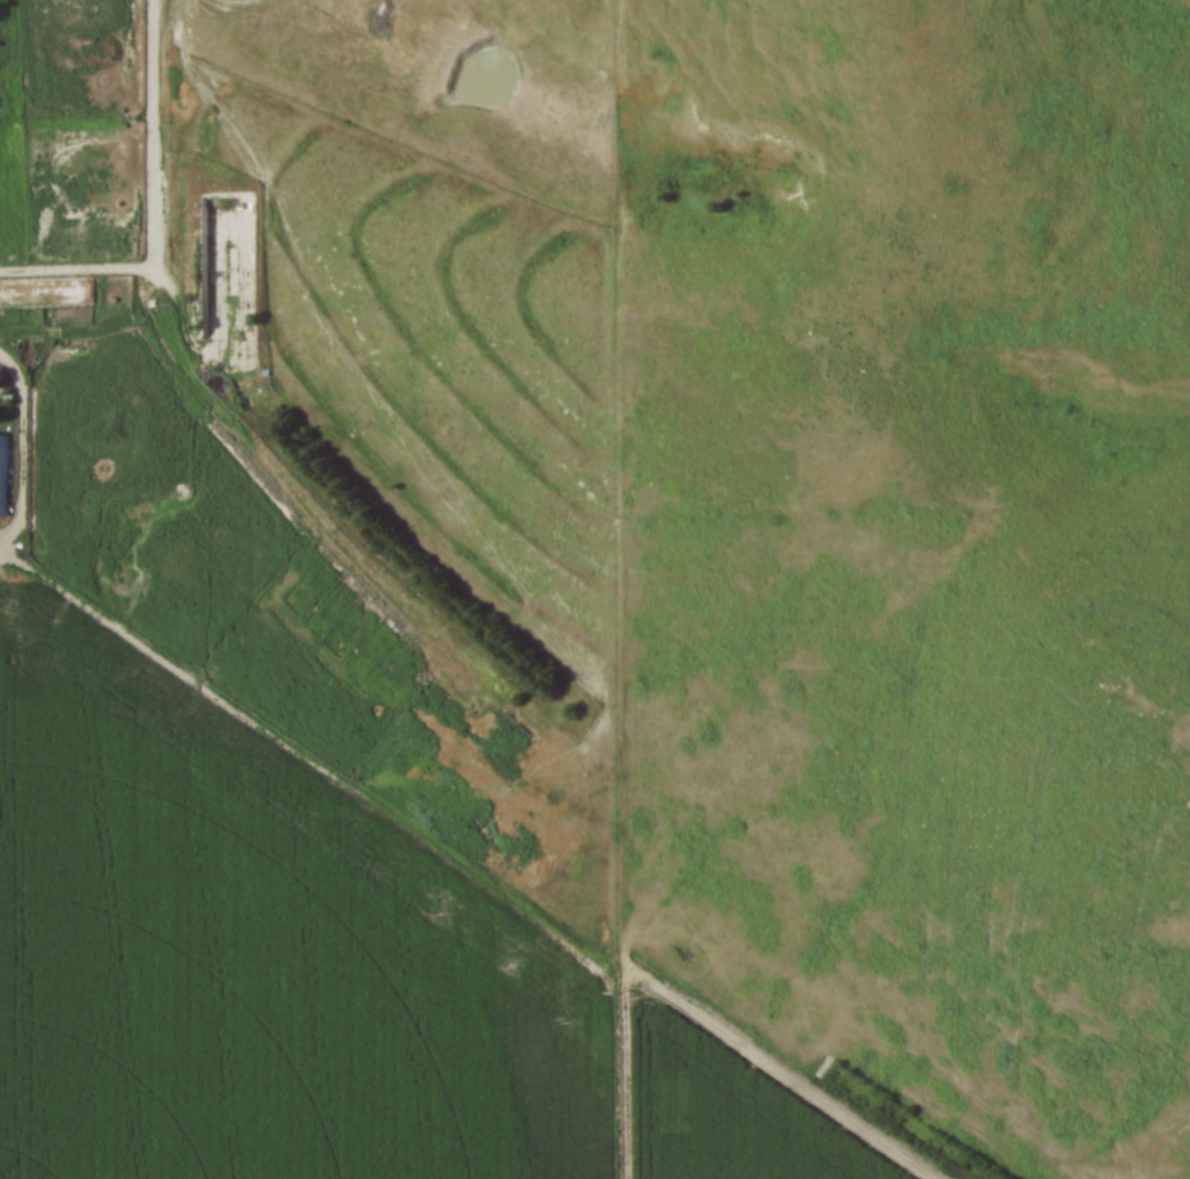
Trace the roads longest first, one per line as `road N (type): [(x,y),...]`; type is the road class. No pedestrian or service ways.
road 1 (track): [(152,0),(142,321),(204,410),(462,681)]

